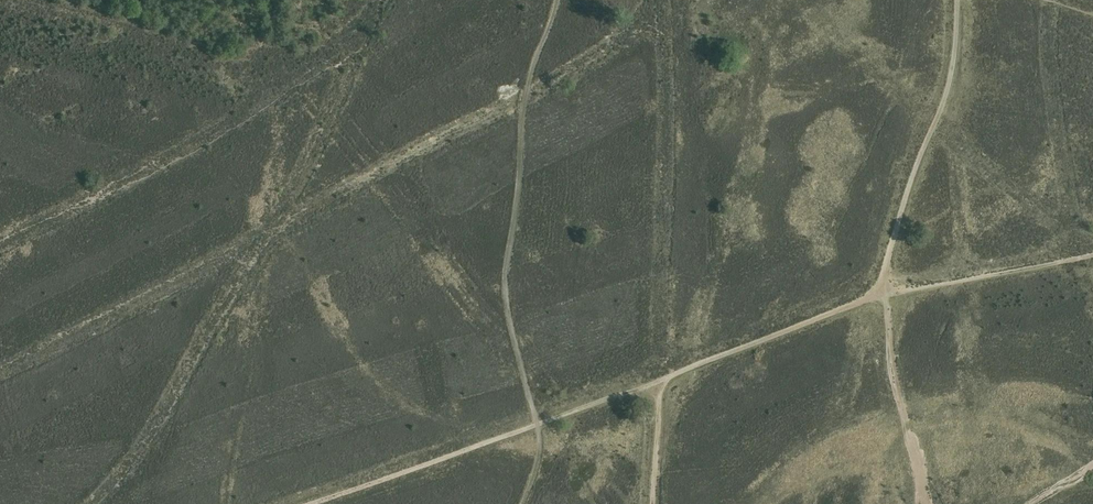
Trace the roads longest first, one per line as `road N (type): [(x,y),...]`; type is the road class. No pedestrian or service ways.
road 1 (track): [(661,379),(303,503)]
road 2 (track): [(957,0),(951,80),(888,259),(886,295)]
road 3 (track): [(886,295),(661,379)]
road 4 (track): [(886,295),(1092,254)]
road 5 (track): [(653,503),(661,379)]

